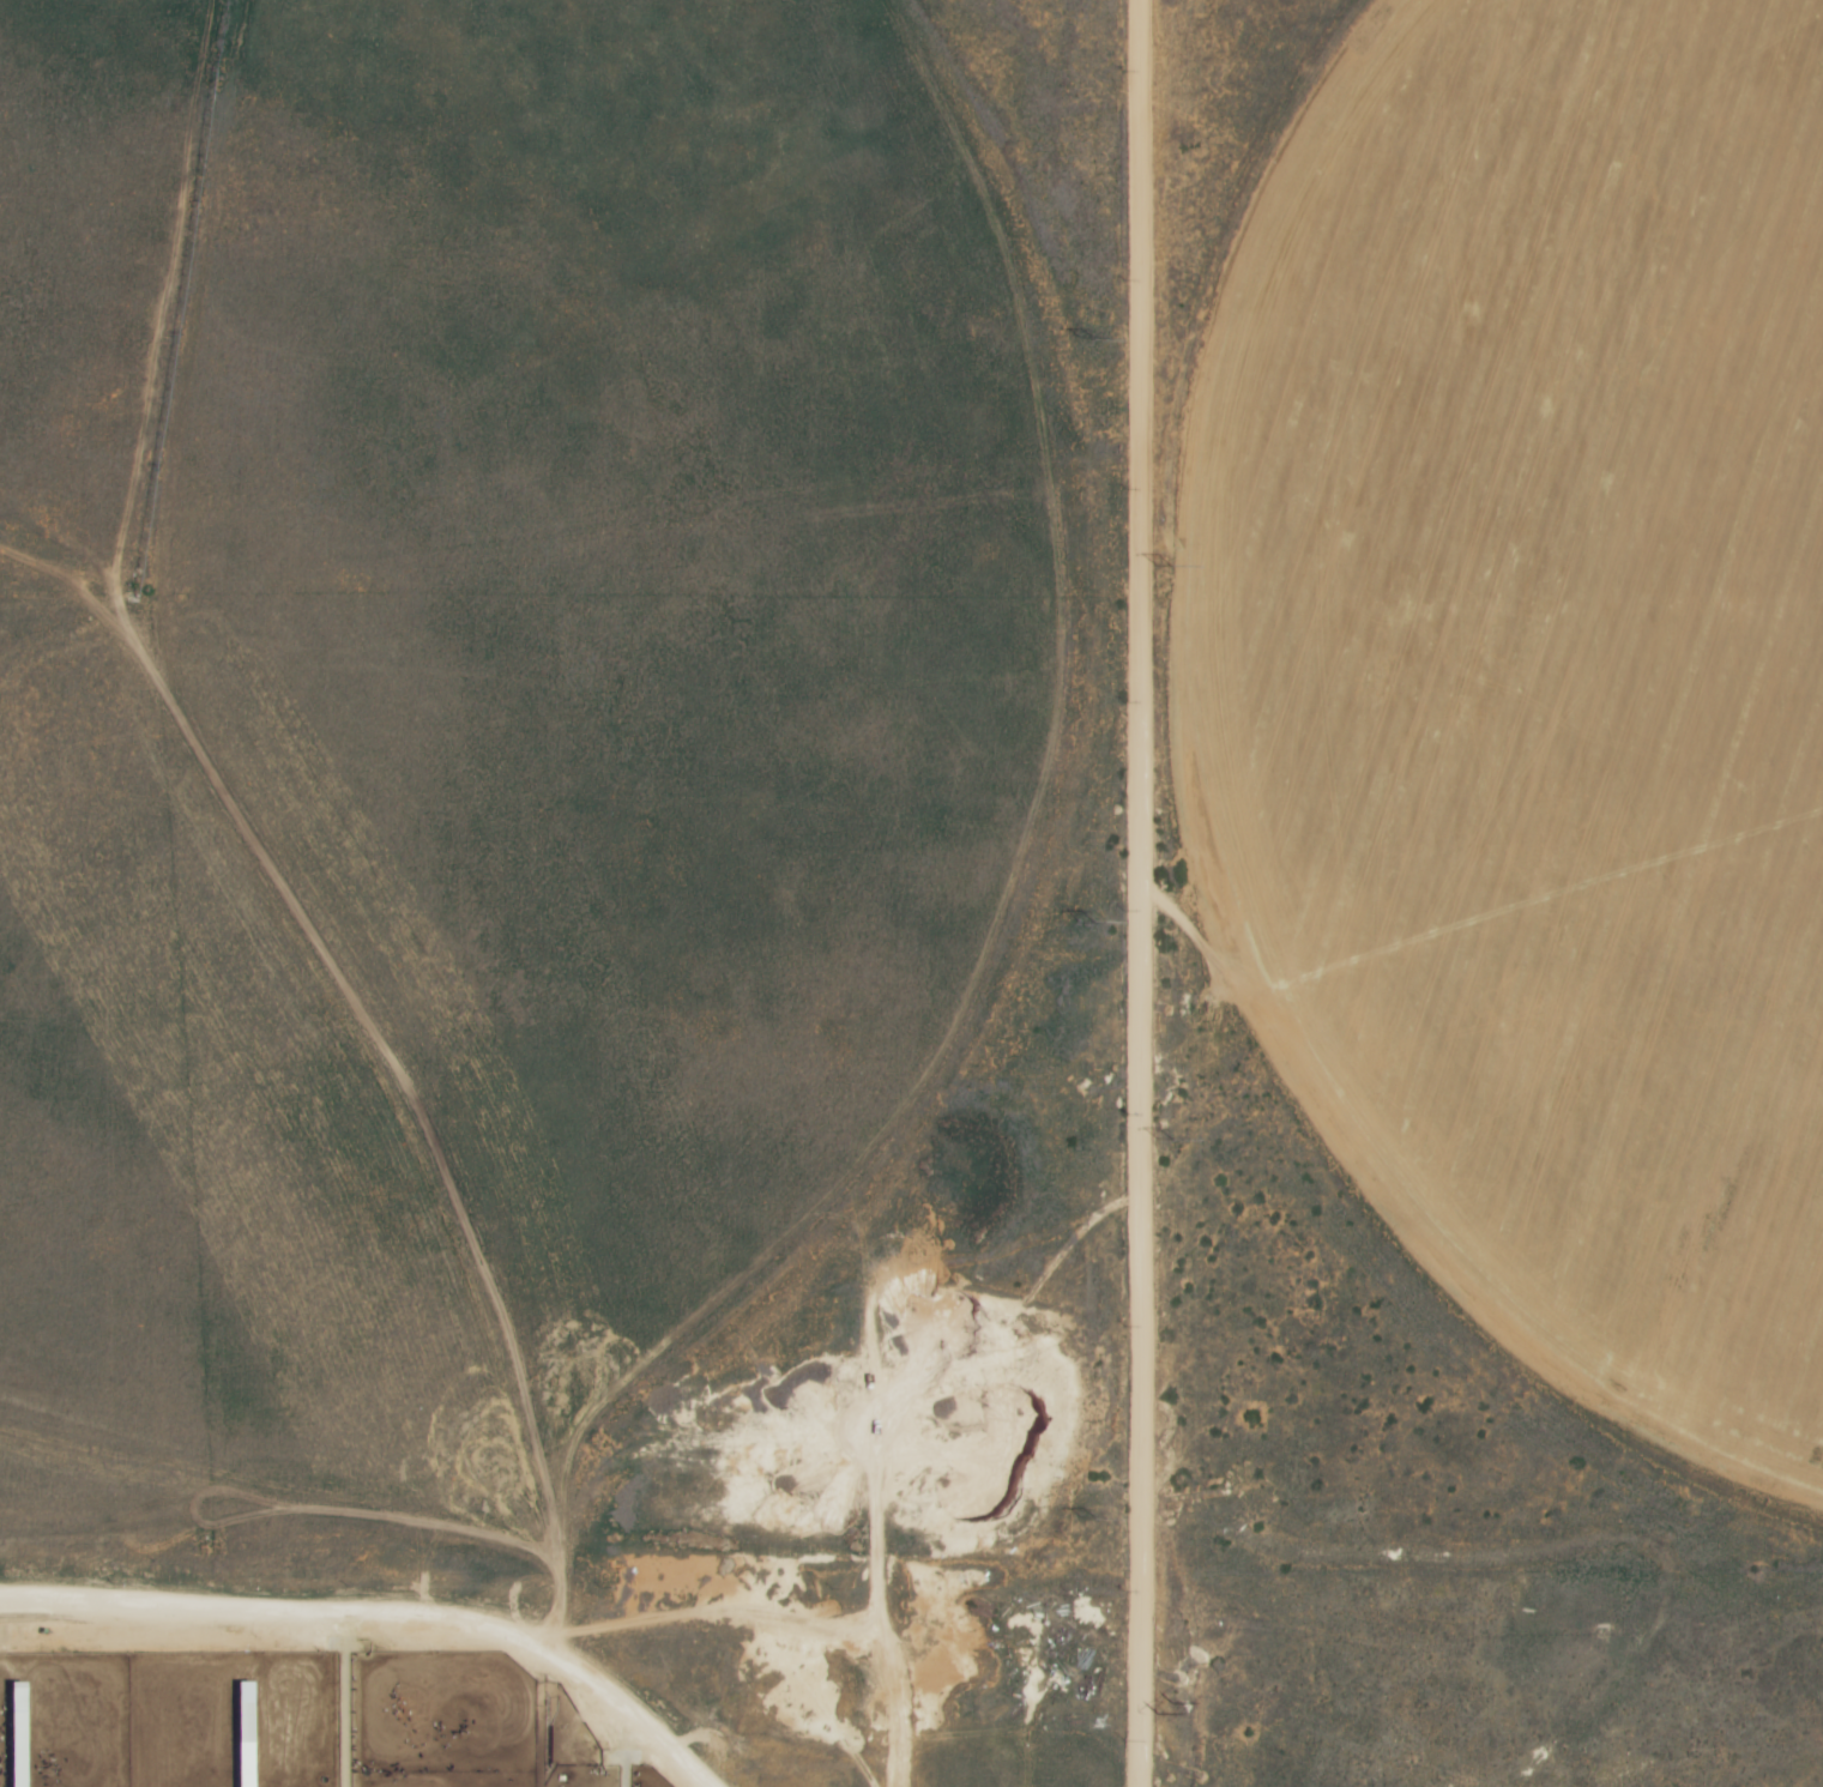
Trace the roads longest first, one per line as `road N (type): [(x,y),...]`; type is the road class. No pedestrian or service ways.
road 1 (residential): [(1142,0),(1145,1086),(1157,1514),(1143,1786)]

